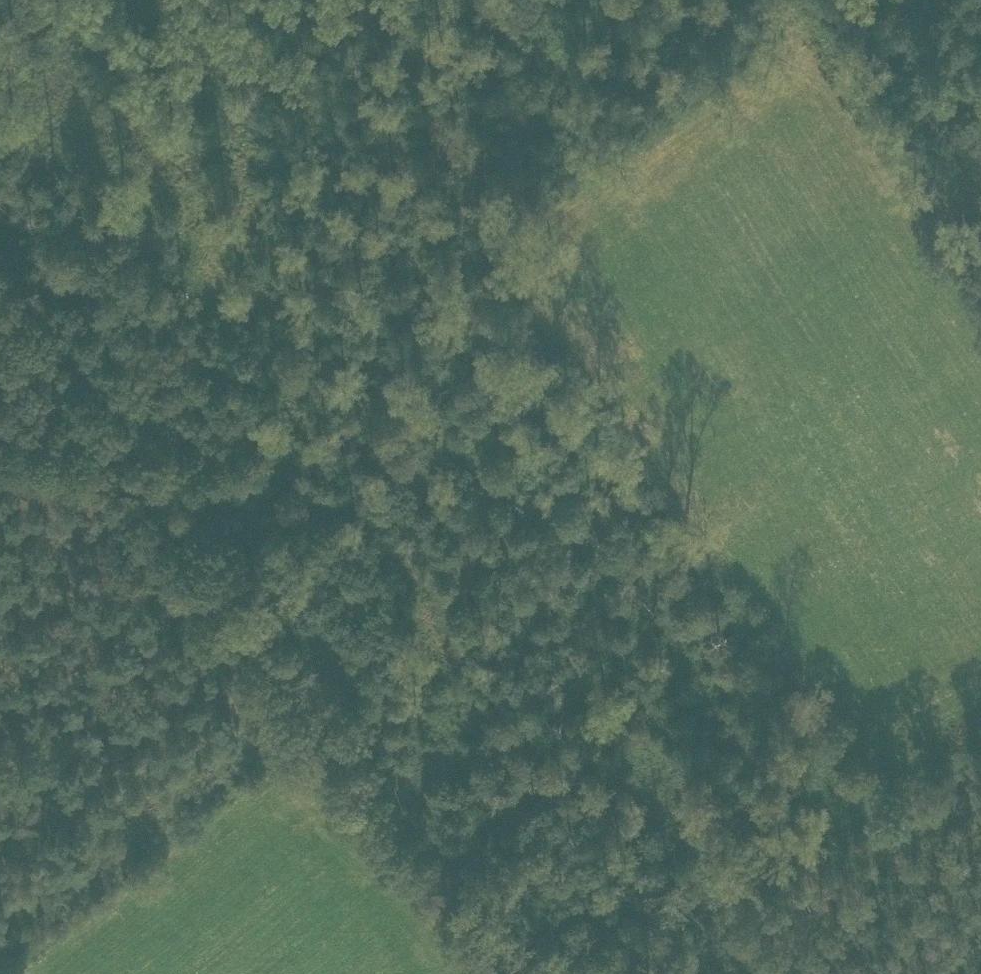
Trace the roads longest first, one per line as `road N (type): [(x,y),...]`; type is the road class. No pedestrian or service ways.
road 1 (track): [(521,973),(0,308)]

